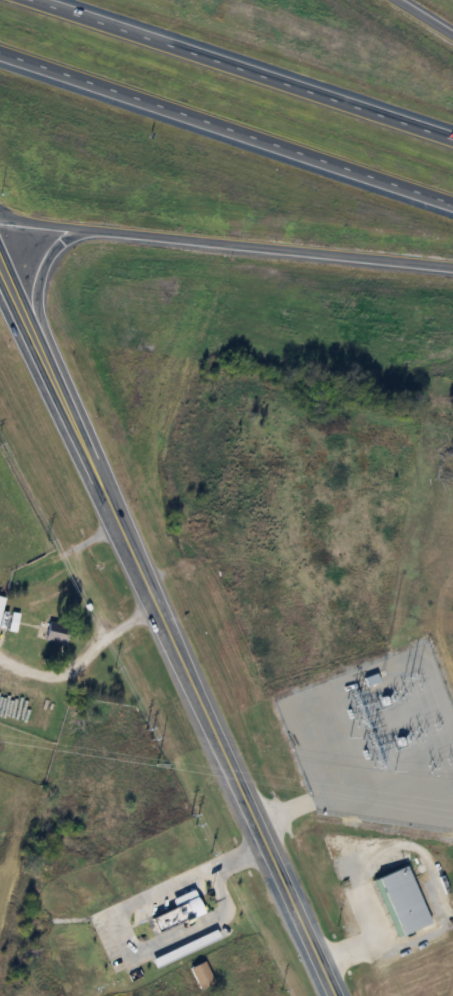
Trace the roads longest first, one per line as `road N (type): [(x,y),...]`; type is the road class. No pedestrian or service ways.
road 1 (primary): [(0,279),(216,735)]
road 2 (trunk): [(0,51),(452,203)]
road 3 (trunk): [(0,219),(452,267)]
road 4 (trunk): [(452,140),(32,0)]
road 5 (primary): [(337,995),(216,735)]
road 6 (trunk): [(41,364),(36,301),(45,262),(66,237),(92,227)]

